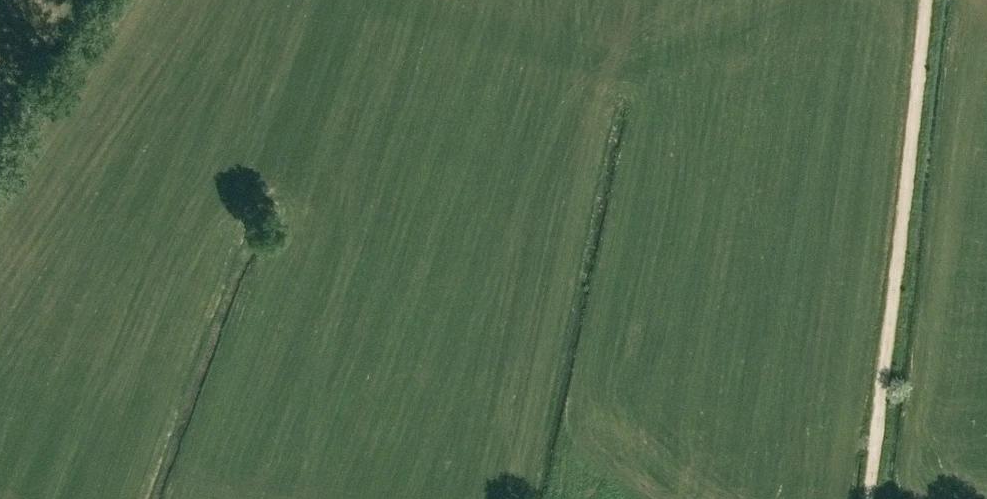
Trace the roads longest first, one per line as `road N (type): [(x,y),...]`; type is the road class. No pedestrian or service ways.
road 1 (track): [(874,498),(935,0)]

